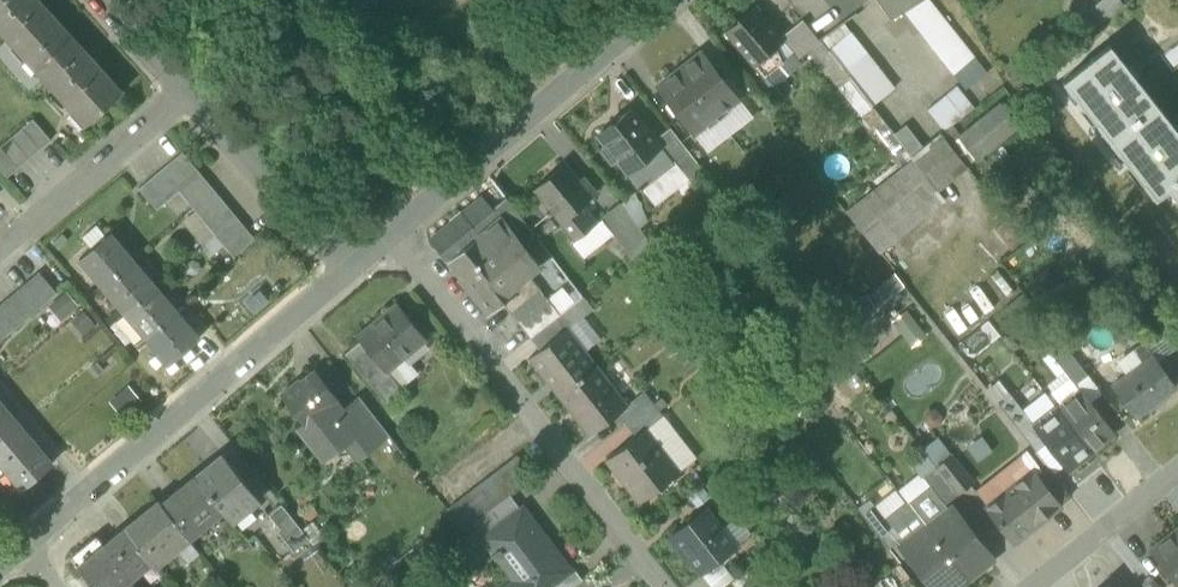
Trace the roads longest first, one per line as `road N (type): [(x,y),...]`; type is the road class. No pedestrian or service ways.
road 1 (residential): [(667,586),(389,237)]
road 2 (residential): [(342,277),(18,546)]
road 3 (residential): [(667,0),(389,237)]
road 4 (residential): [(184,95),(342,277)]
road 5 (residential): [(29,223),(184,95)]
road 6 (residential): [(1028,586),(1177,468)]
road 7 (residential): [(97,0),(184,95)]

